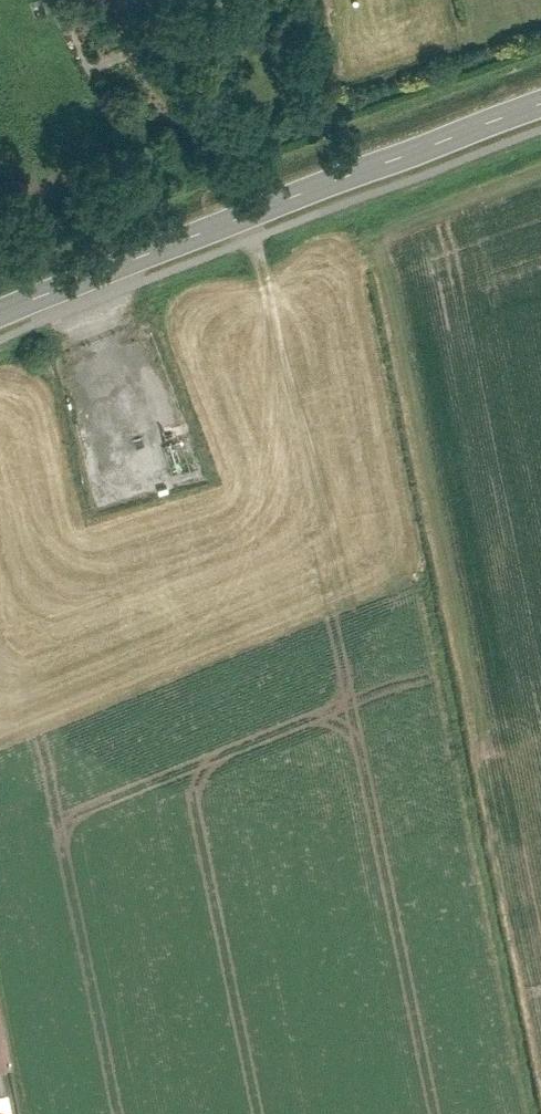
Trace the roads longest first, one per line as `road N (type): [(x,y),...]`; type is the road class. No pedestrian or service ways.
road 1 (secondary): [(540,101),(0,310)]

